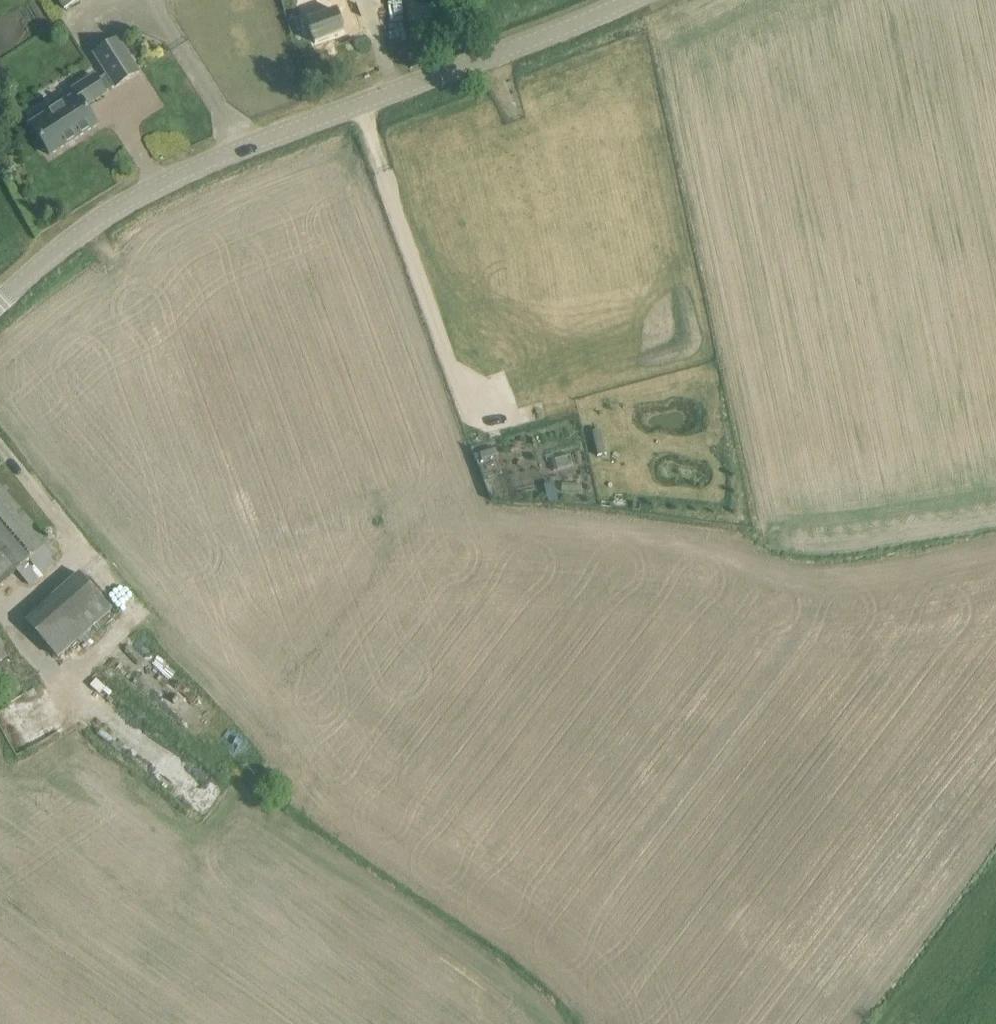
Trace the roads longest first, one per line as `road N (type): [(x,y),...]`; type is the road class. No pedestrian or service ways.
road 1 (tertiary): [(0,303),(89,226),(158,186),(630,0)]

